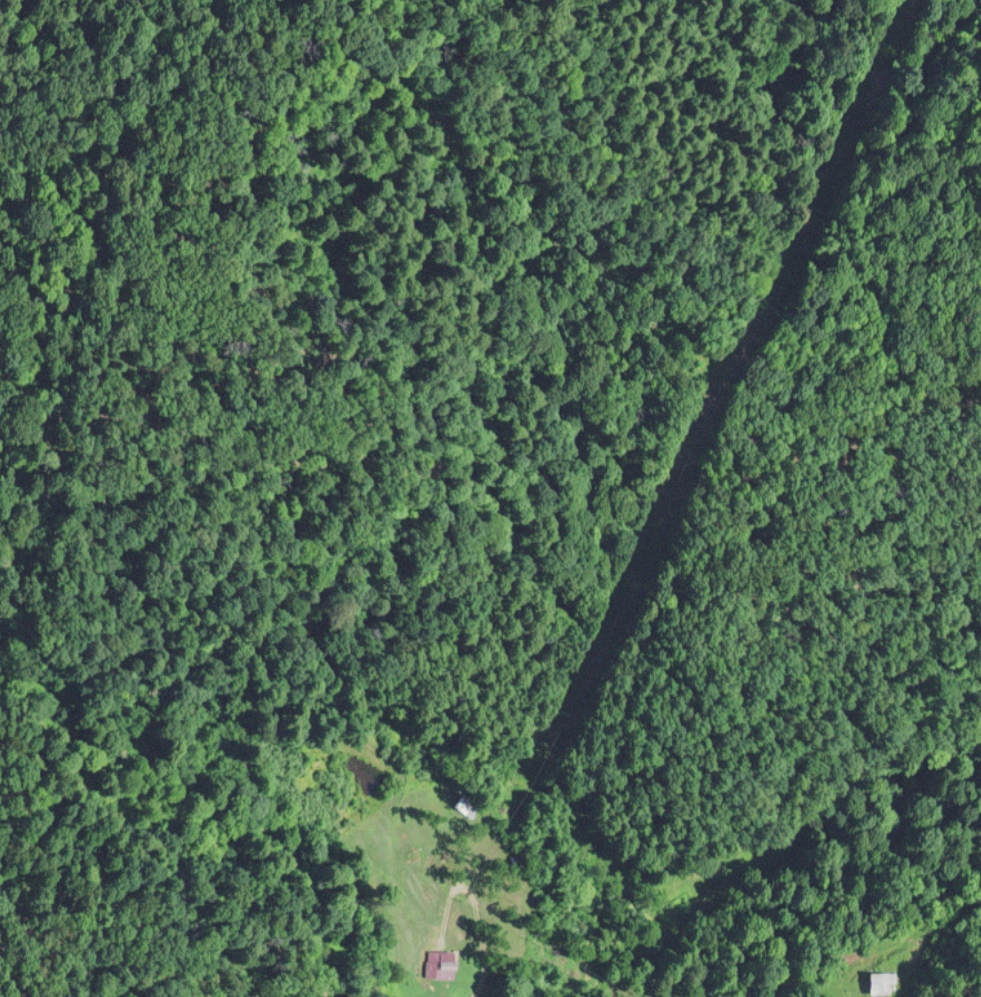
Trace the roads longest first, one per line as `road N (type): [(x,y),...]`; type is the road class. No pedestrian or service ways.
road 1 (track): [(980,742),(713,863),(644,906)]

